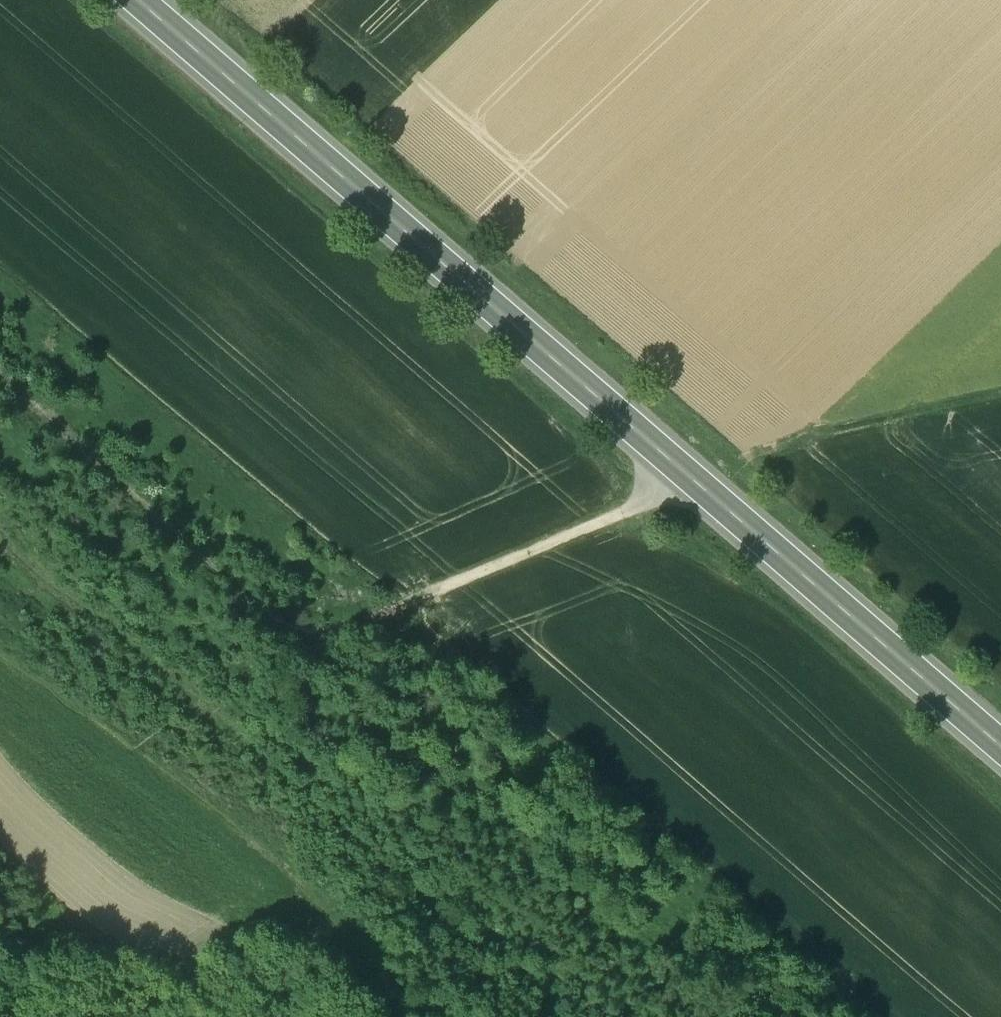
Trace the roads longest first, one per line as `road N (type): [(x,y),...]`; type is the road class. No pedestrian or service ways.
road 1 (primary): [(144,0),(1000,745)]
road 2 (track): [(0,519),(86,608),(573,1016)]
road 3 (track): [(0,368),(273,622),(350,626)]
road 4 (track): [(698,477),(397,606)]
road 5 (track): [(1000,393),(755,455)]

